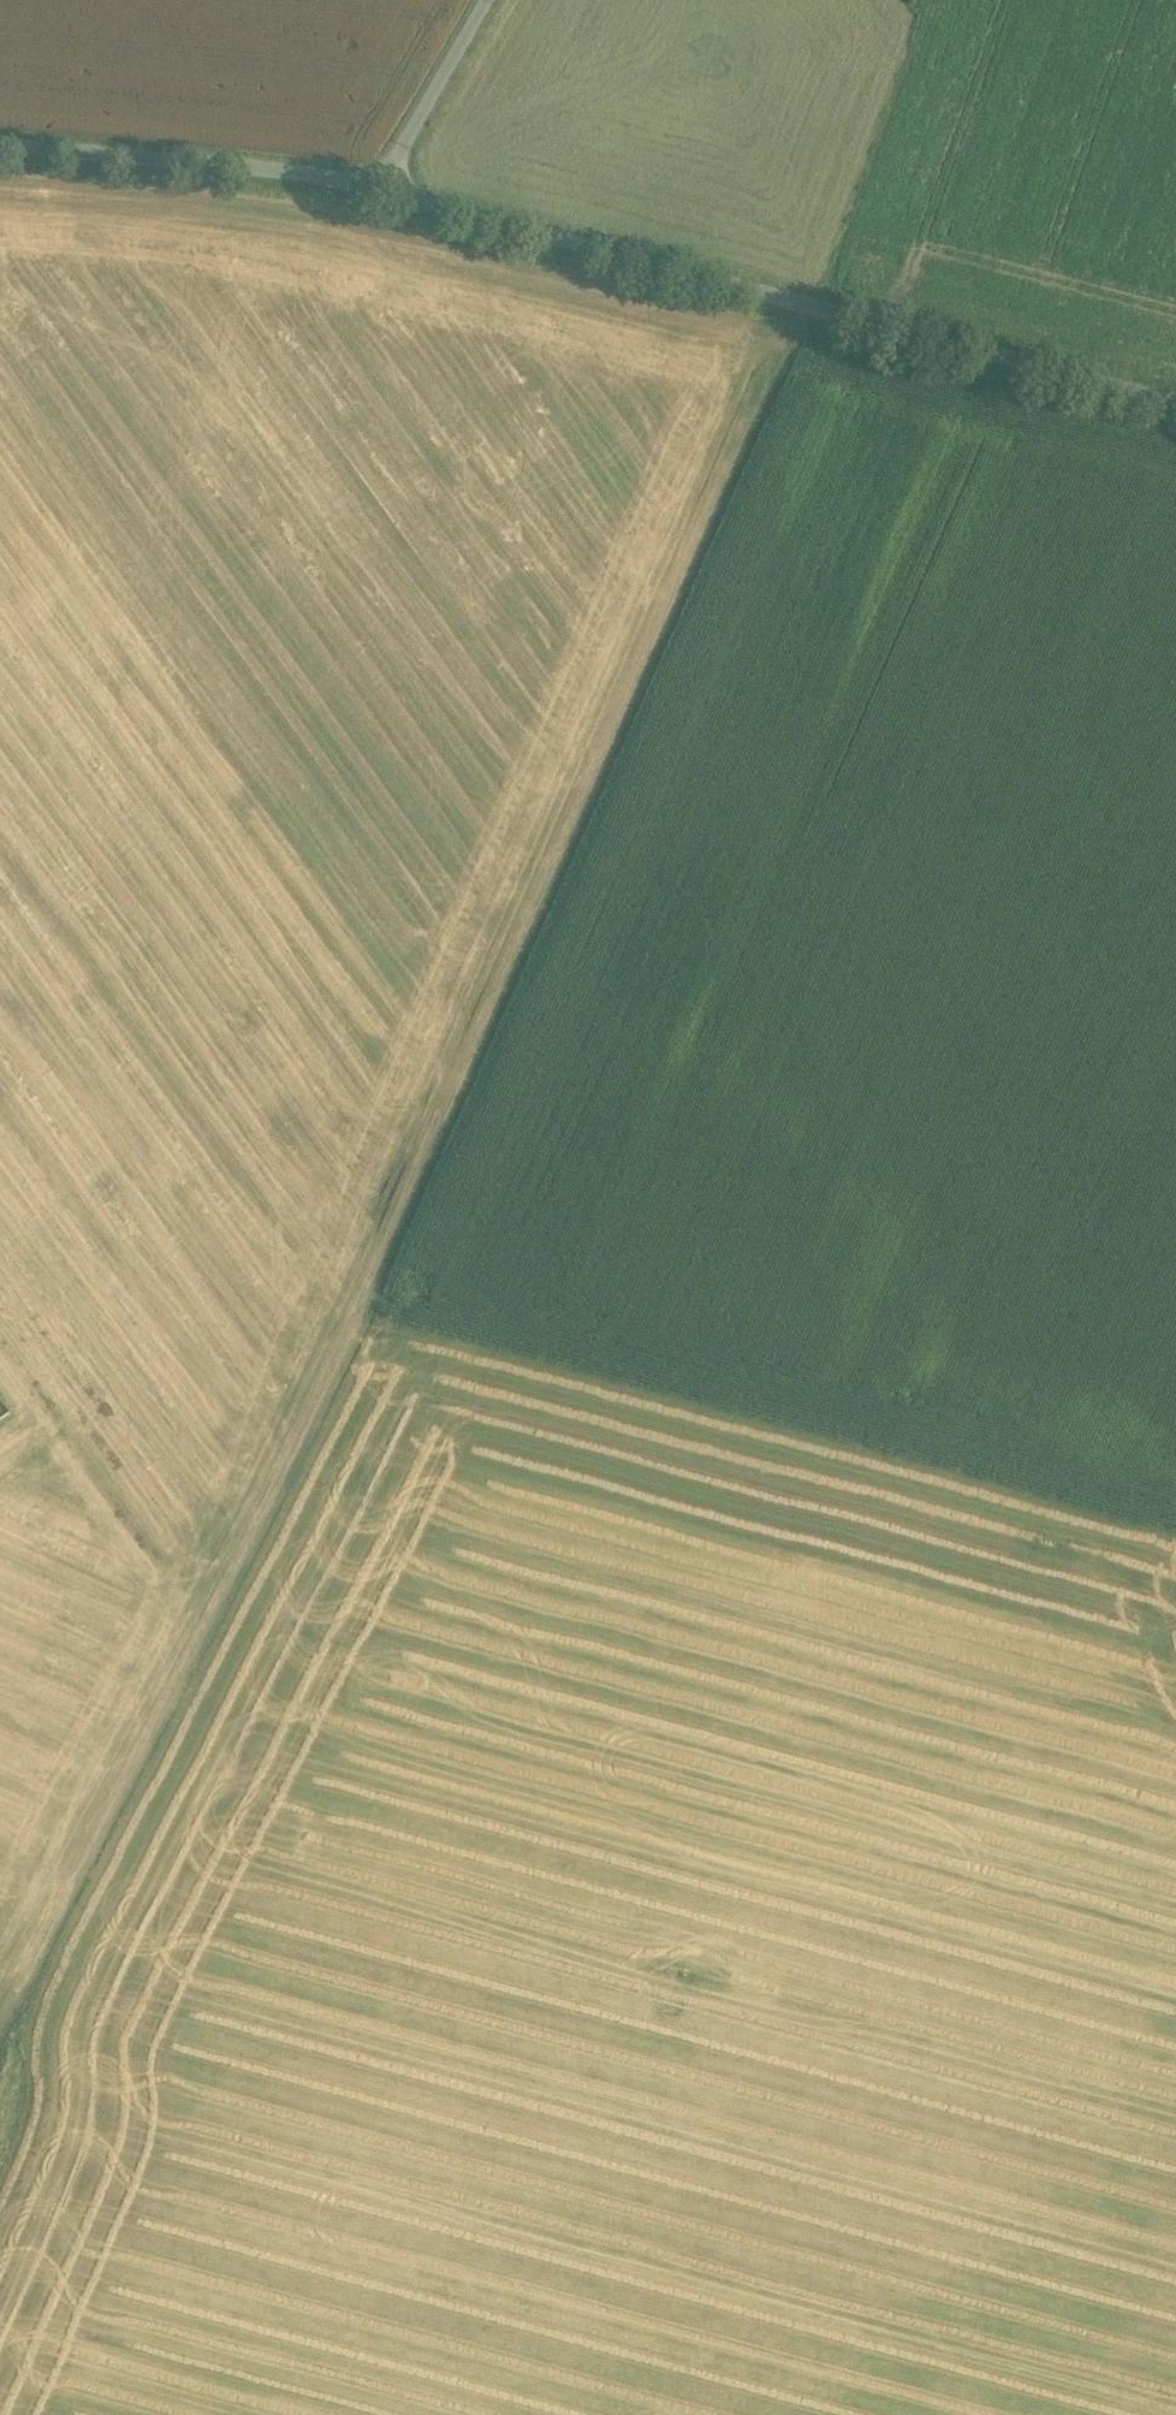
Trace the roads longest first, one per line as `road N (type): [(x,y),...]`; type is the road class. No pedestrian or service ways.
road 1 (unclassified): [(0,126),(387,173),(1175,386)]

